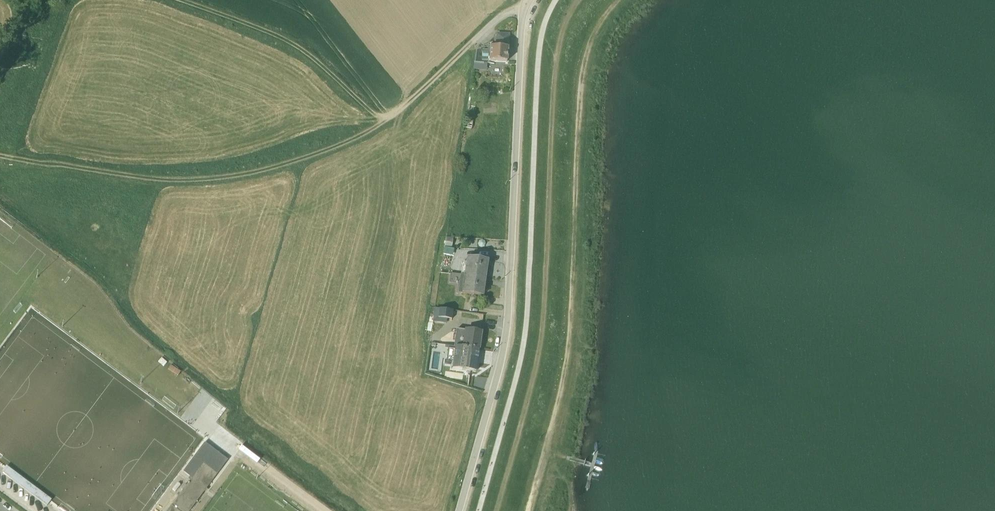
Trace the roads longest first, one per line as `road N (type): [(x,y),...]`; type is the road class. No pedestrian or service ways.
road 1 (track): [(528,510),(571,317),(586,49),(620,0)]
road 2 (unclassified): [(459,510),(507,324),(526,13)]
road 3 (track): [(555,59),(540,342),(496,510)]
road 4 (track): [(386,122),(314,157),(201,182),(0,154)]
road 5 (track): [(167,0),(296,49),(386,122)]
road 6 (track): [(321,510),(219,431)]

